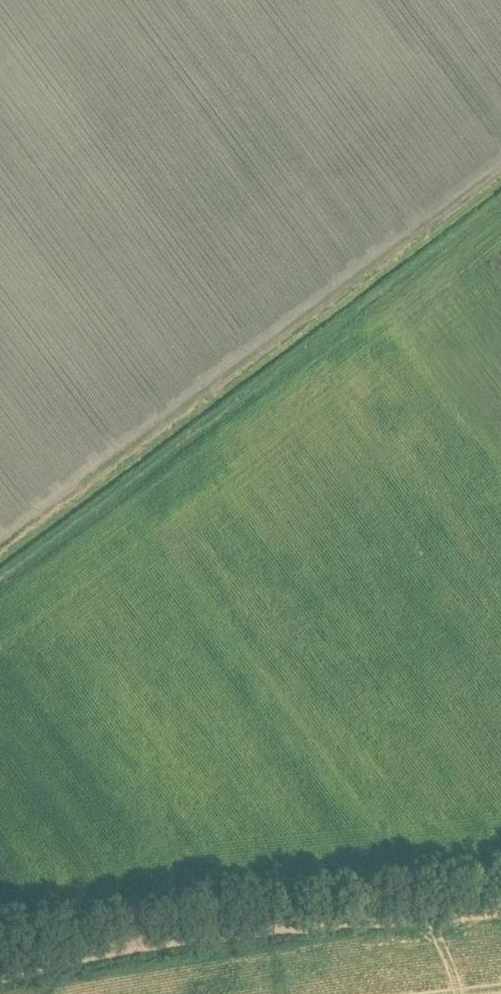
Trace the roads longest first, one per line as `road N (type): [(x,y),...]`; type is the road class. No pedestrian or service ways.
road 1 (track): [(0,978),(252,930),(500,907)]

